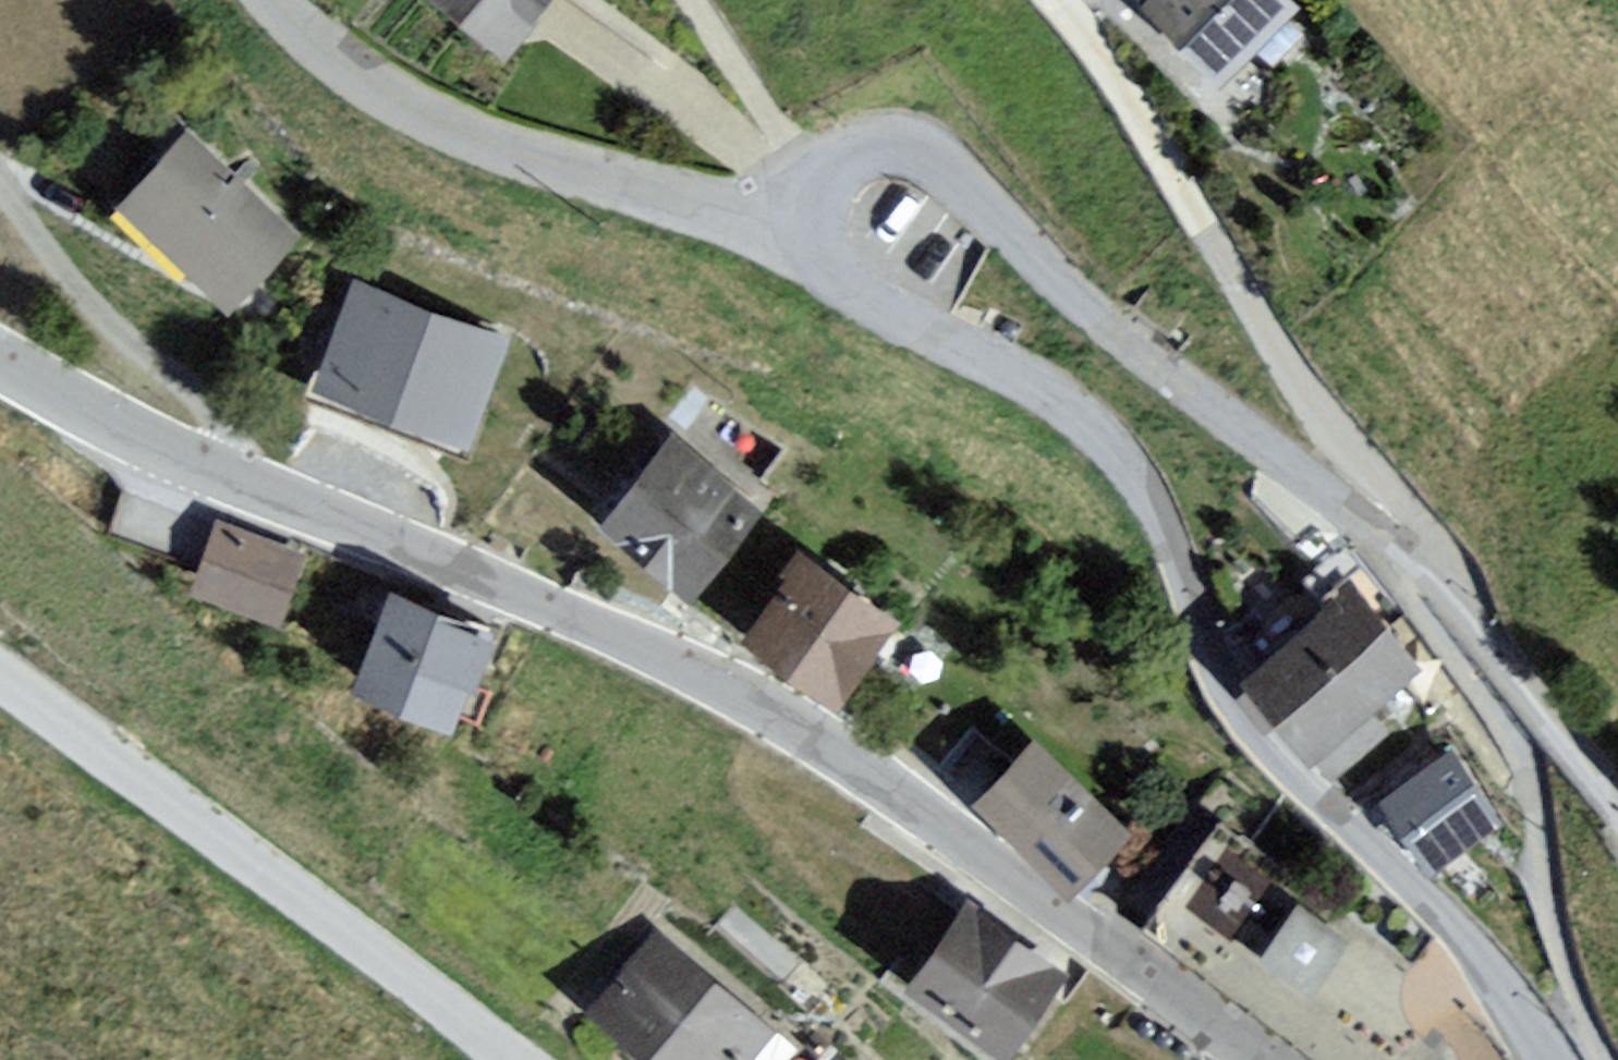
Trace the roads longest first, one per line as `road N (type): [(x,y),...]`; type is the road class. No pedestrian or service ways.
road 1 (tertiary): [(0,362),(156,458),(530,609),(838,760),(1151,985),(1240,1059)]
road 2 (unclassified): [(1537,1059),(1414,902),(1236,726),(1157,513),(1081,414),(780,255)]
road 3 (unclassified): [(780,255),(812,178),(843,150),(908,143),(943,162),(1110,340),(1438,591)]
road 4 (unclassified): [(1030,0),(1174,184),(1296,397),(1438,591)]
road 5 (unclassified): [(0,672),(512,1059)]
road 6 (unclassified): [(780,255),(448,127),(343,72),(271,0)]
road 7 (unclassified): [(1438,591),(1617,824)]

